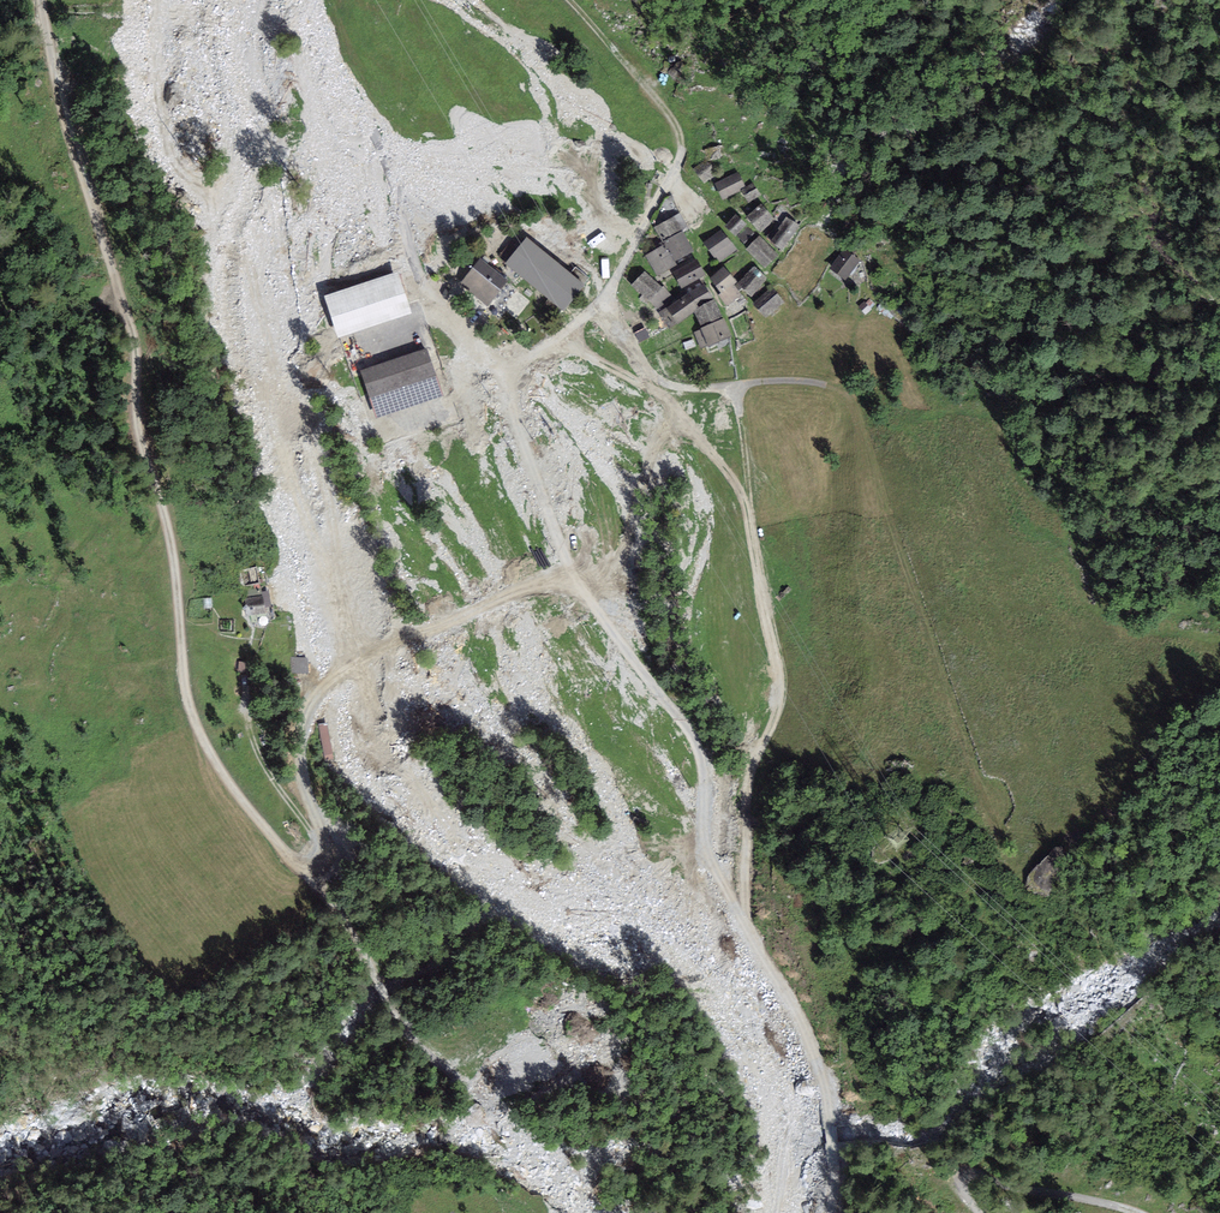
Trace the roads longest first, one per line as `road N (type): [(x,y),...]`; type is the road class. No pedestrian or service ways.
road 1 (track): [(573,1212),(511,1121),(416,1042),(340,909),(250,812),(202,740),(186,694),(180,599),(160,502),(133,408),(135,368),(56,107),(38,0)]
road 2 (unclassified): [(831,1212),(826,1107),(711,858),(697,746),(572,571),(496,378)]
road 3 (track): [(740,385),(779,691),(764,742),(705,807)]
road 4 (unclassified): [(496,378),(419,273),(384,156),(324,51),(309,0)]
road 5 (track): [(853,404),(981,779)]
road 6 (unclassified): [(605,297),(640,358),(665,382),(810,381),(853,404)]
road 7 (track): [(327,898),(314,836),(251,741),(242,648)]
road 8 (track): [(980,1212),(962,1185),(968,1177),(1135,1212)]
road 9 (track): [(678,153),(667,112),(568,0)]
road 10 (residential): [(605,297),(678,153)]
road 11 (residential): [(496,378),(605,297)]

